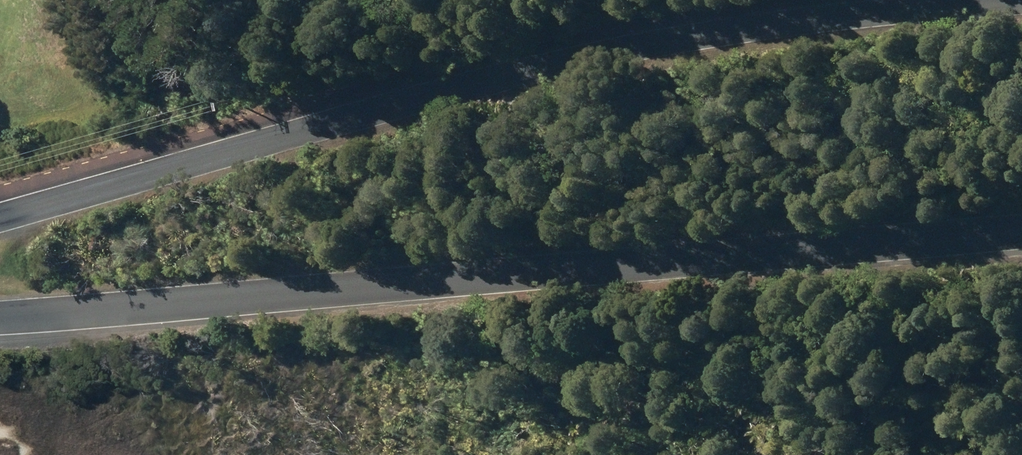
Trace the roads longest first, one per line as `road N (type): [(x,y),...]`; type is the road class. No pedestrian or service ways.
road 1 (tertiary): [(0,214),(655,41),(876,11),(1021,1)]
road 2 (tertiary): [(1021,229),(0,317)]

